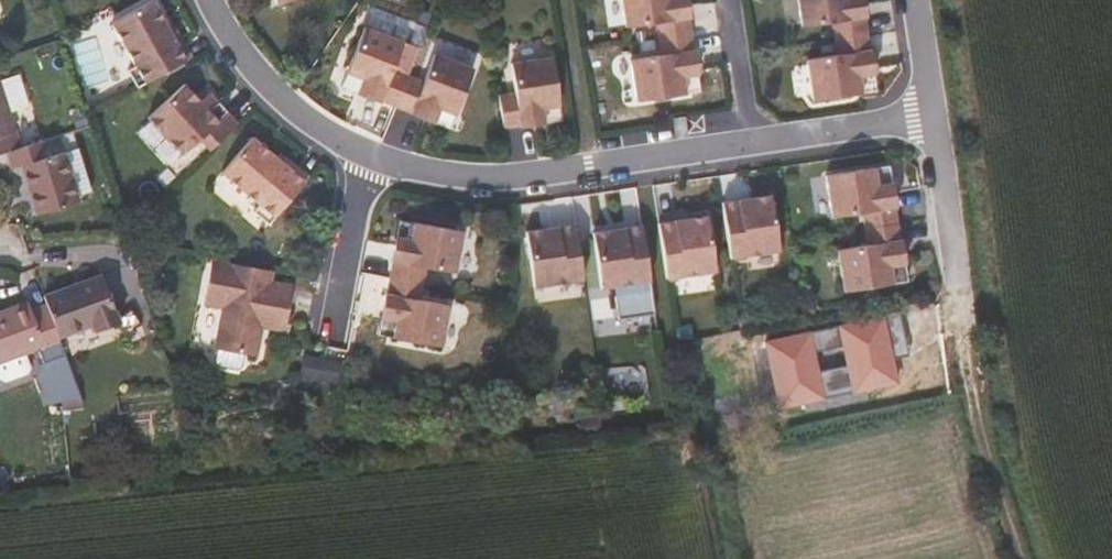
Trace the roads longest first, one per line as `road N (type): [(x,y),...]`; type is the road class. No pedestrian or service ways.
road 1 (residential): [(937,115),(757,153),(491,183),(368,161),(285,119),(225,0)]
road 2 (residential): [(937,115),(959,279)]

